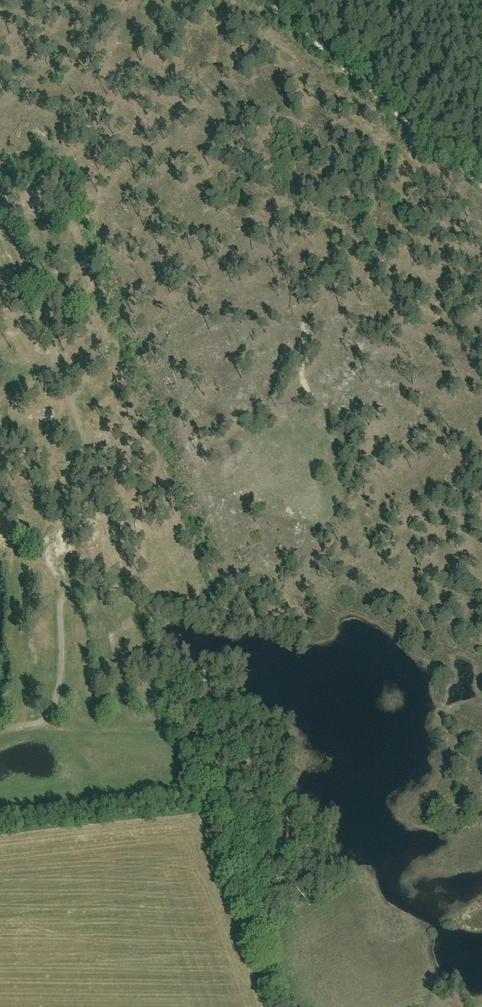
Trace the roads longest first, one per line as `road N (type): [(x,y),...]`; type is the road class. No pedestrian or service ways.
road 1 (track): [(481,280),(409,240),(348,241),(315,214),(272,200),(223,207),(129,197),(23,70),(0,59)]

